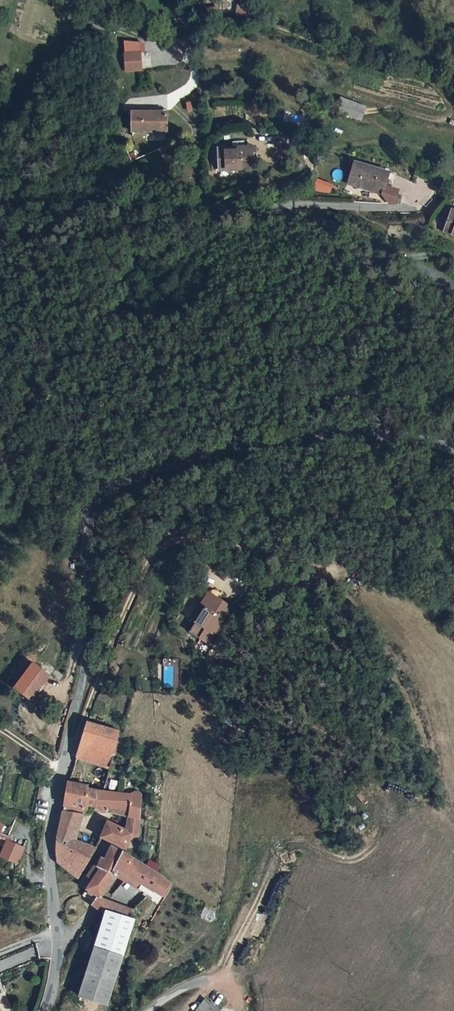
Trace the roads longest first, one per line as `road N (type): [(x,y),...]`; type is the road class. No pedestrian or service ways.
road 1 (tertiary): [(38,1010),(53,957),(49,818),(100,520),(126,481),(310,447),(417,443),(453,454)]
road 2 (tertiary): [(453,294),(420,269),(320,224),(188,190),(119,186),(0,200)]
road 3 (track): [(67,734),(85,715),(115,633),(161,549),(180,538),(214,541),(329,580)]
road 4 (track): [(207,22),(284,30),(453,86)]
road 5 (residential): [(79,0),(89,20),(109,26),(207,22)]

